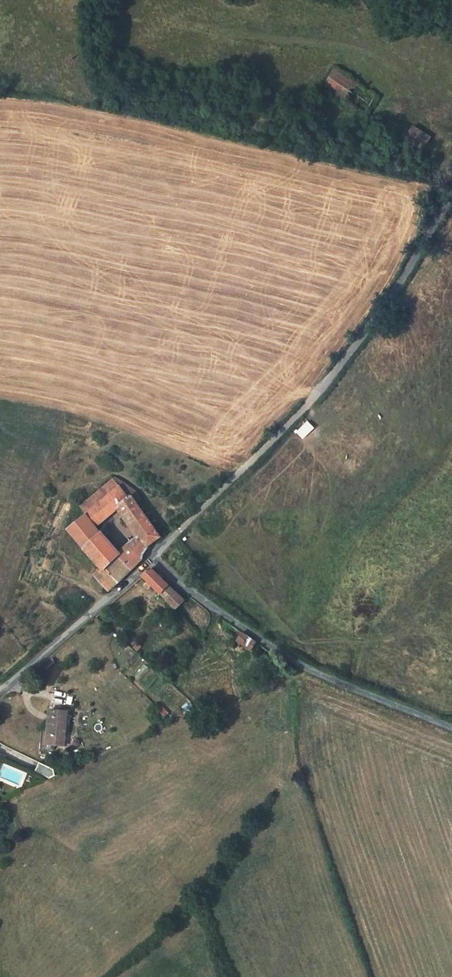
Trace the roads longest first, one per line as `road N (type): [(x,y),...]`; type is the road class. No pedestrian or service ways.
road 1 (residential): [(0,694),(155,556),(187,588),(309,670),(451,726)]

